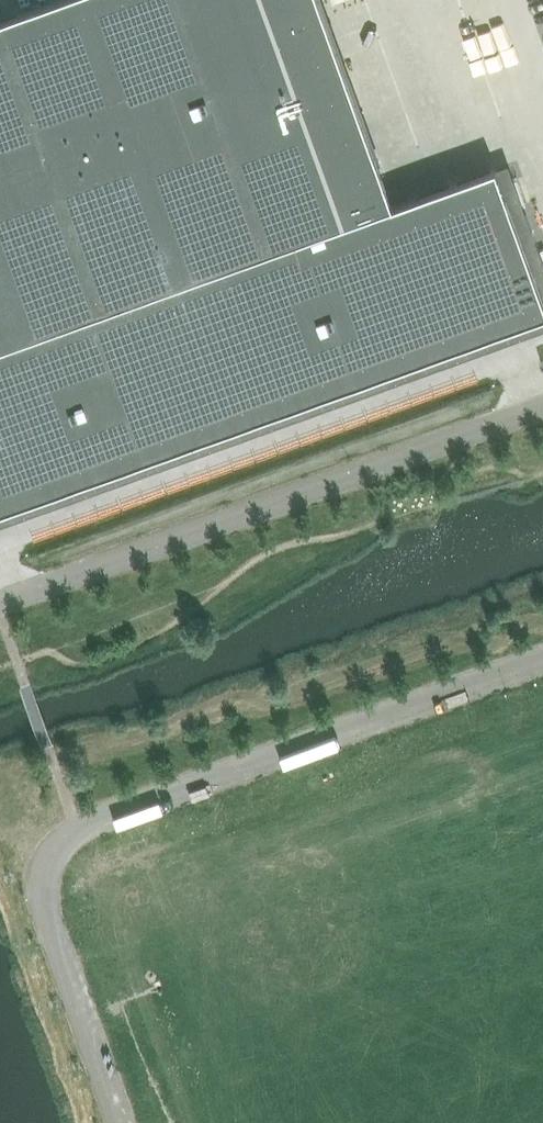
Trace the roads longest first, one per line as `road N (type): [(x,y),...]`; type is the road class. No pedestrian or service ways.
road 1 (unclassified): [(124,1122),(44,899),(47,867),(66,839),(542,660)]
road 2 (unclassified): [(542,407),(0,603)]

